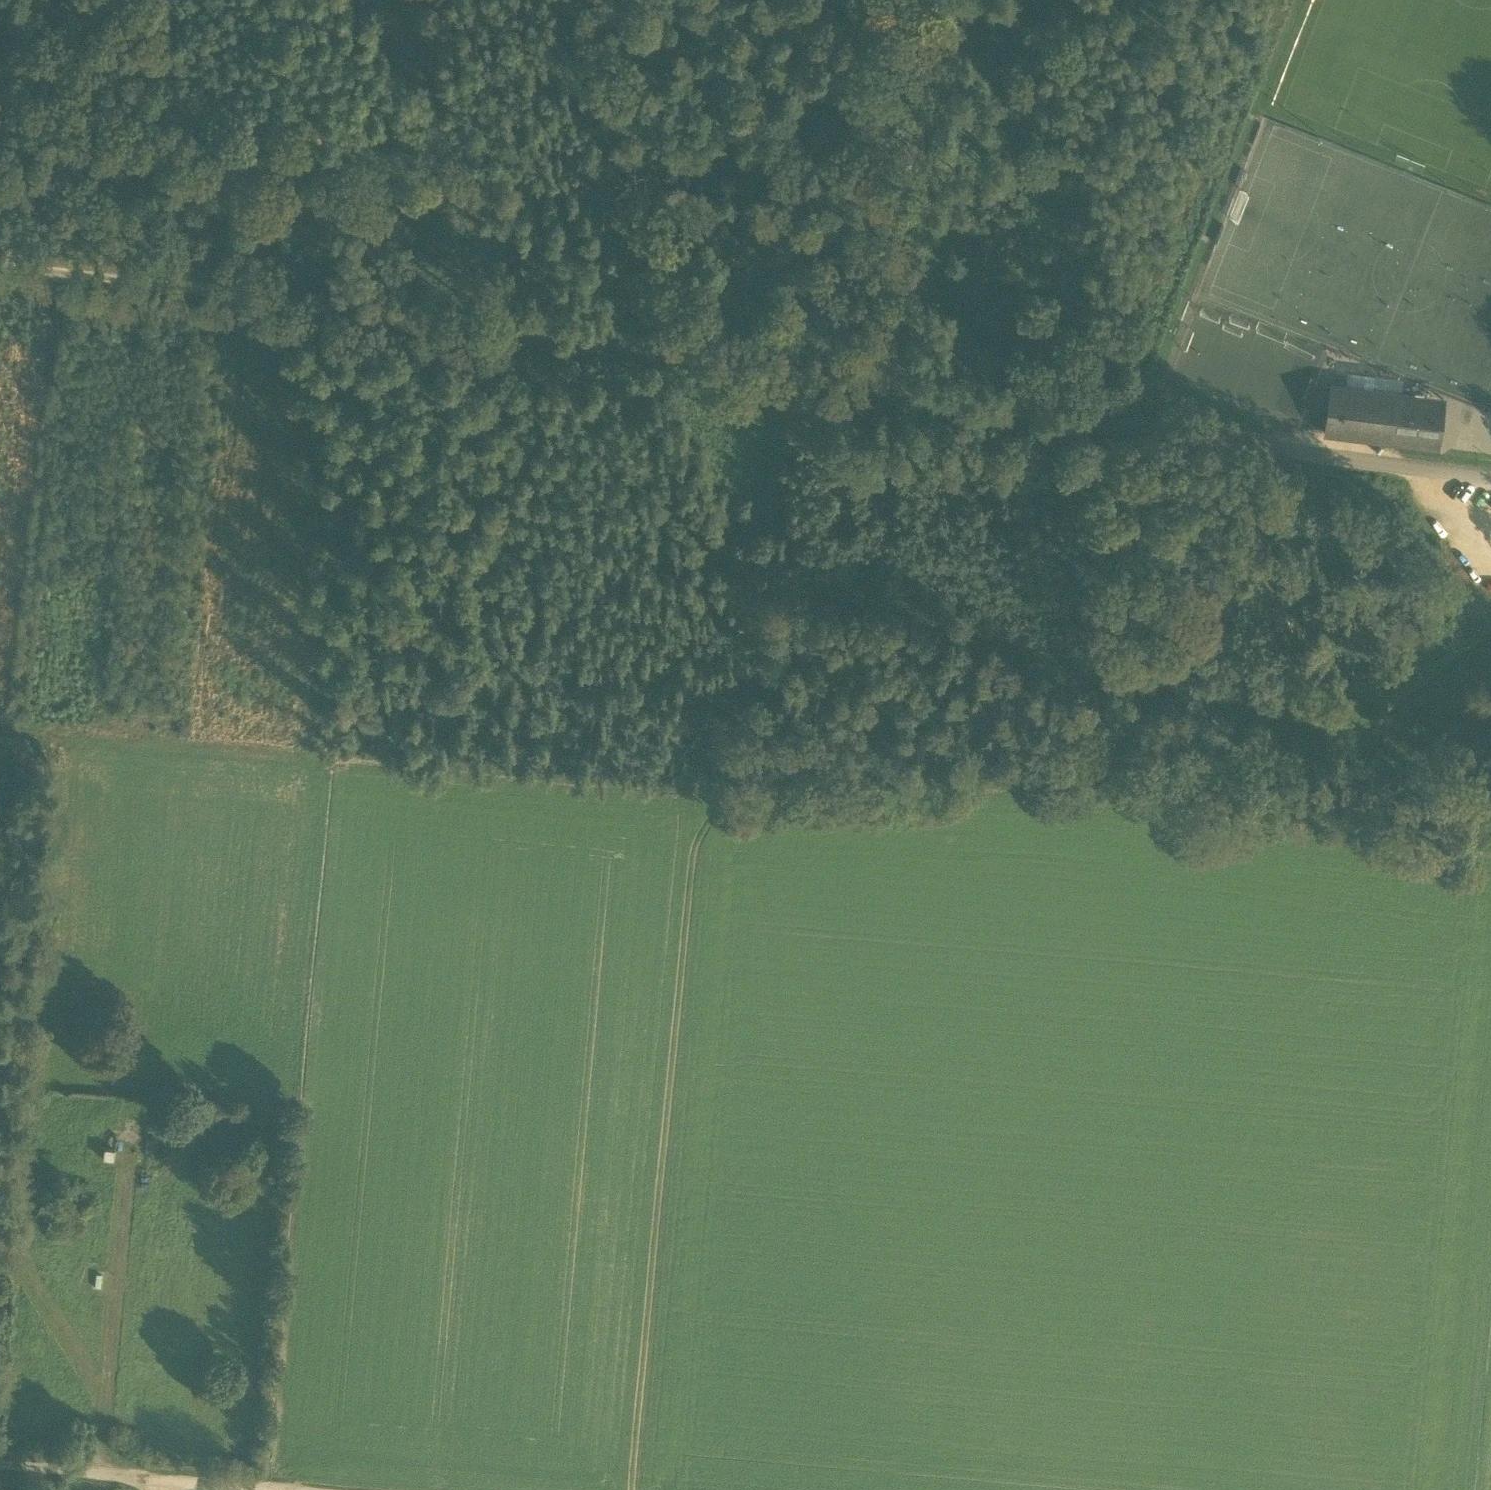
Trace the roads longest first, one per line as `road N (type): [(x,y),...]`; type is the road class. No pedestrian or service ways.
road 1 (track): [(878,392),(0,265)]
road 2 (track): [(1095,421),(1092,651),(1081,690),(928,722),(850,719),(811,696),(754,688),(732,699)]
road 3 (track): [(255,298),(247,366),(257,494),(208,767)]
road 4 (track): [(1304,450),(878,392)]
road 5 (track): [(878,392),(916,130),(961,0)]
road 6 (unclassified): [(1490,477),(1304,450)]
road 7 (track): [(160,1480),(0,1467)]

